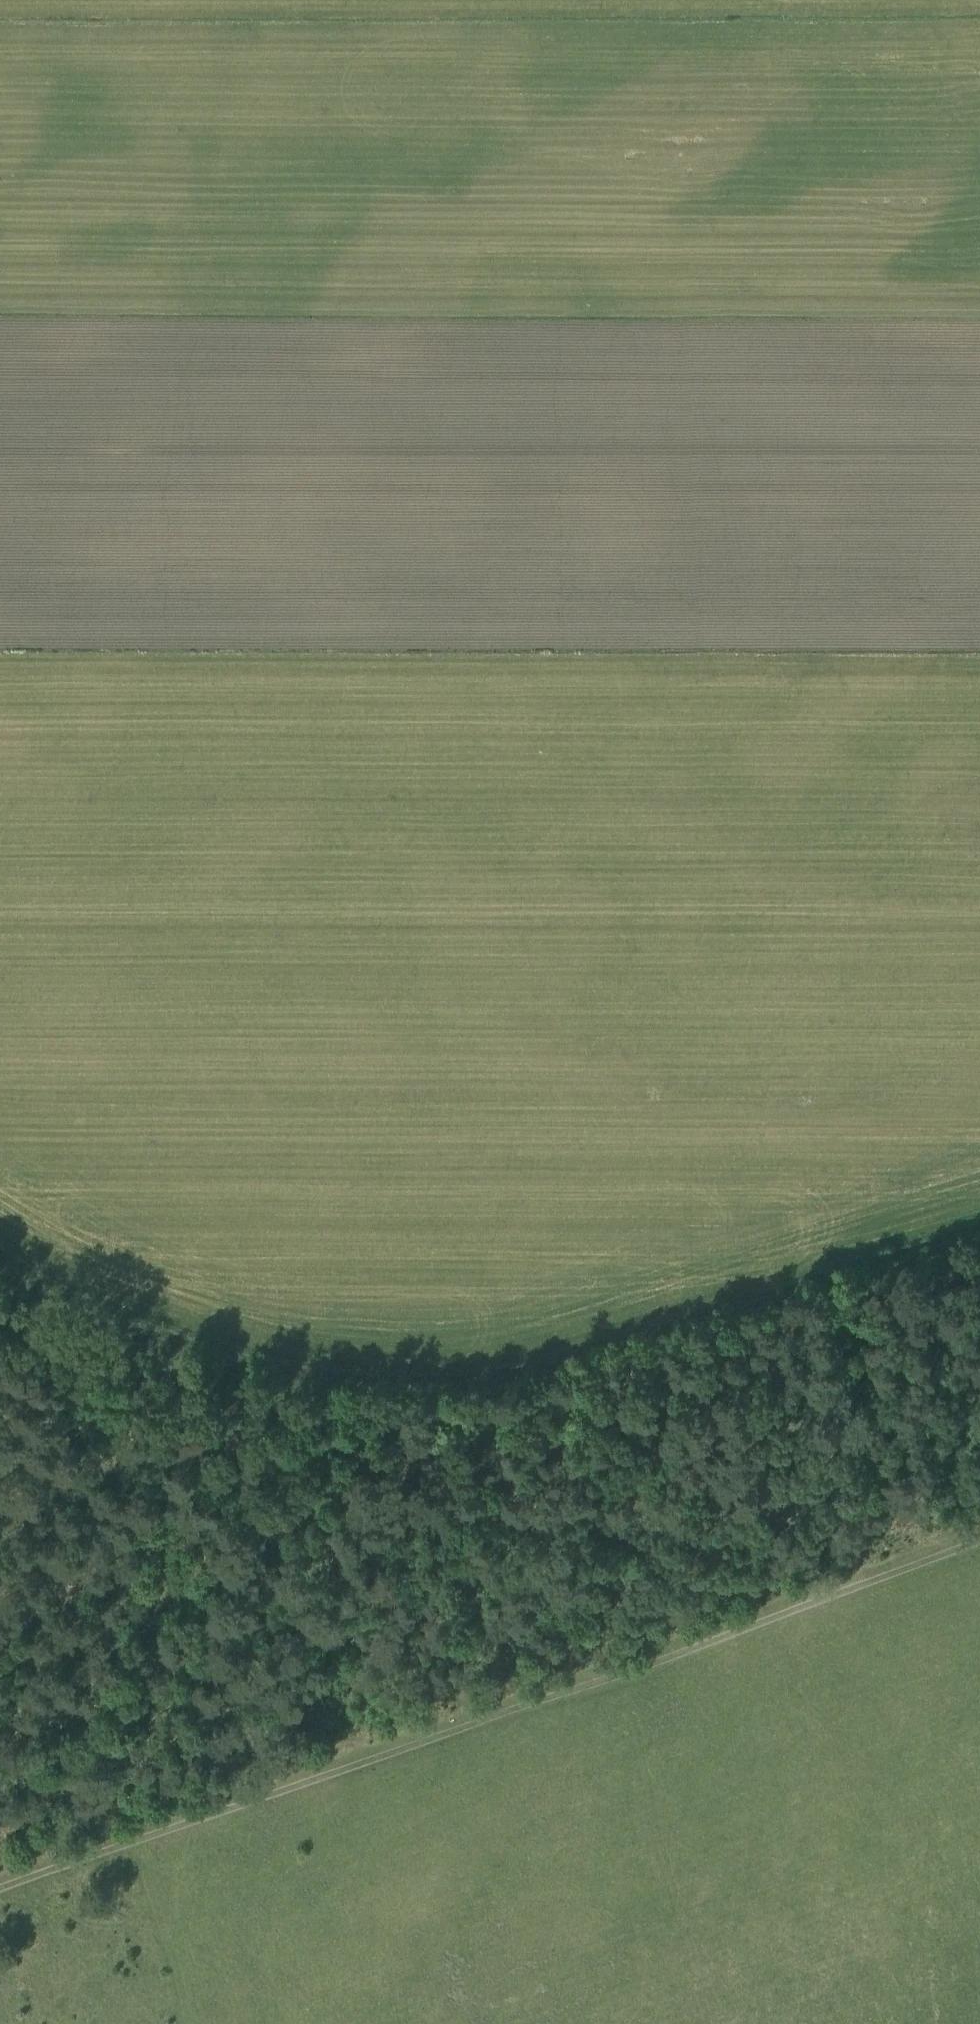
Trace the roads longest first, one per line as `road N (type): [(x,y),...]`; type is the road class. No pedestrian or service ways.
road 1 (track): [(0,1889),(979,1542)]

